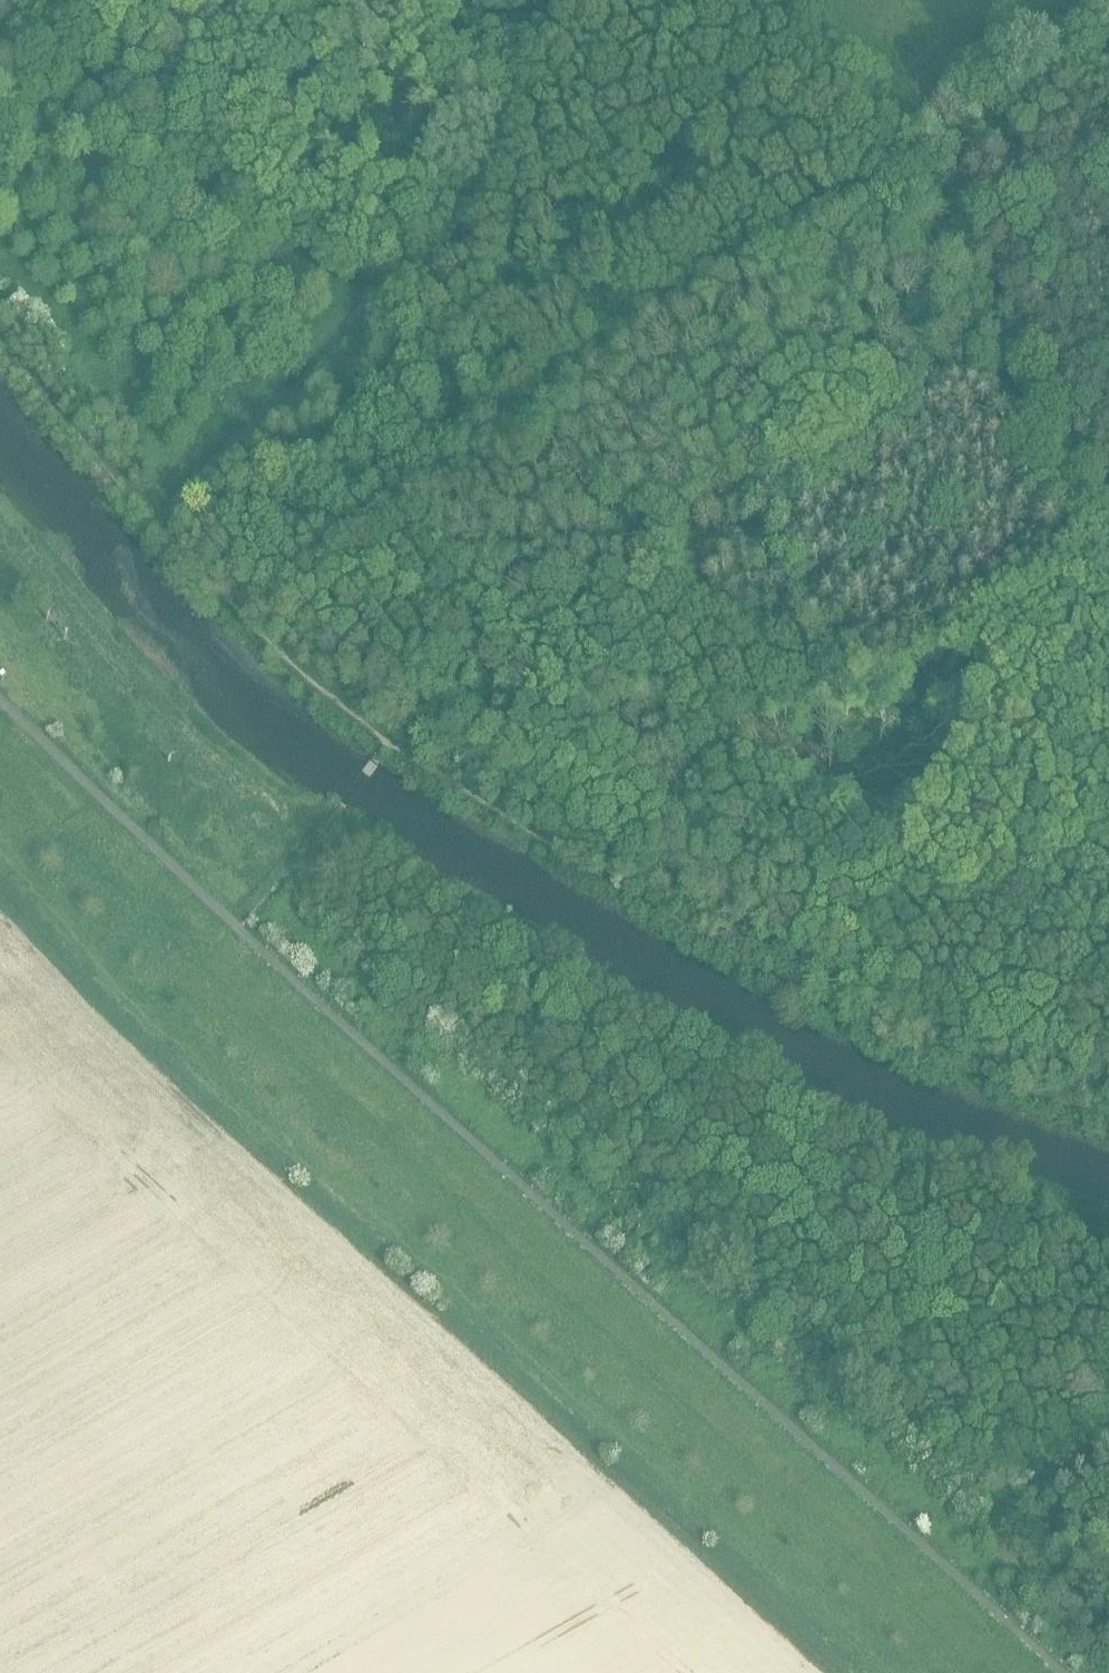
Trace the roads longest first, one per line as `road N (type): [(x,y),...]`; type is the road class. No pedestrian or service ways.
road 1 (unclassified): [(1056,1672),(0,701)]

